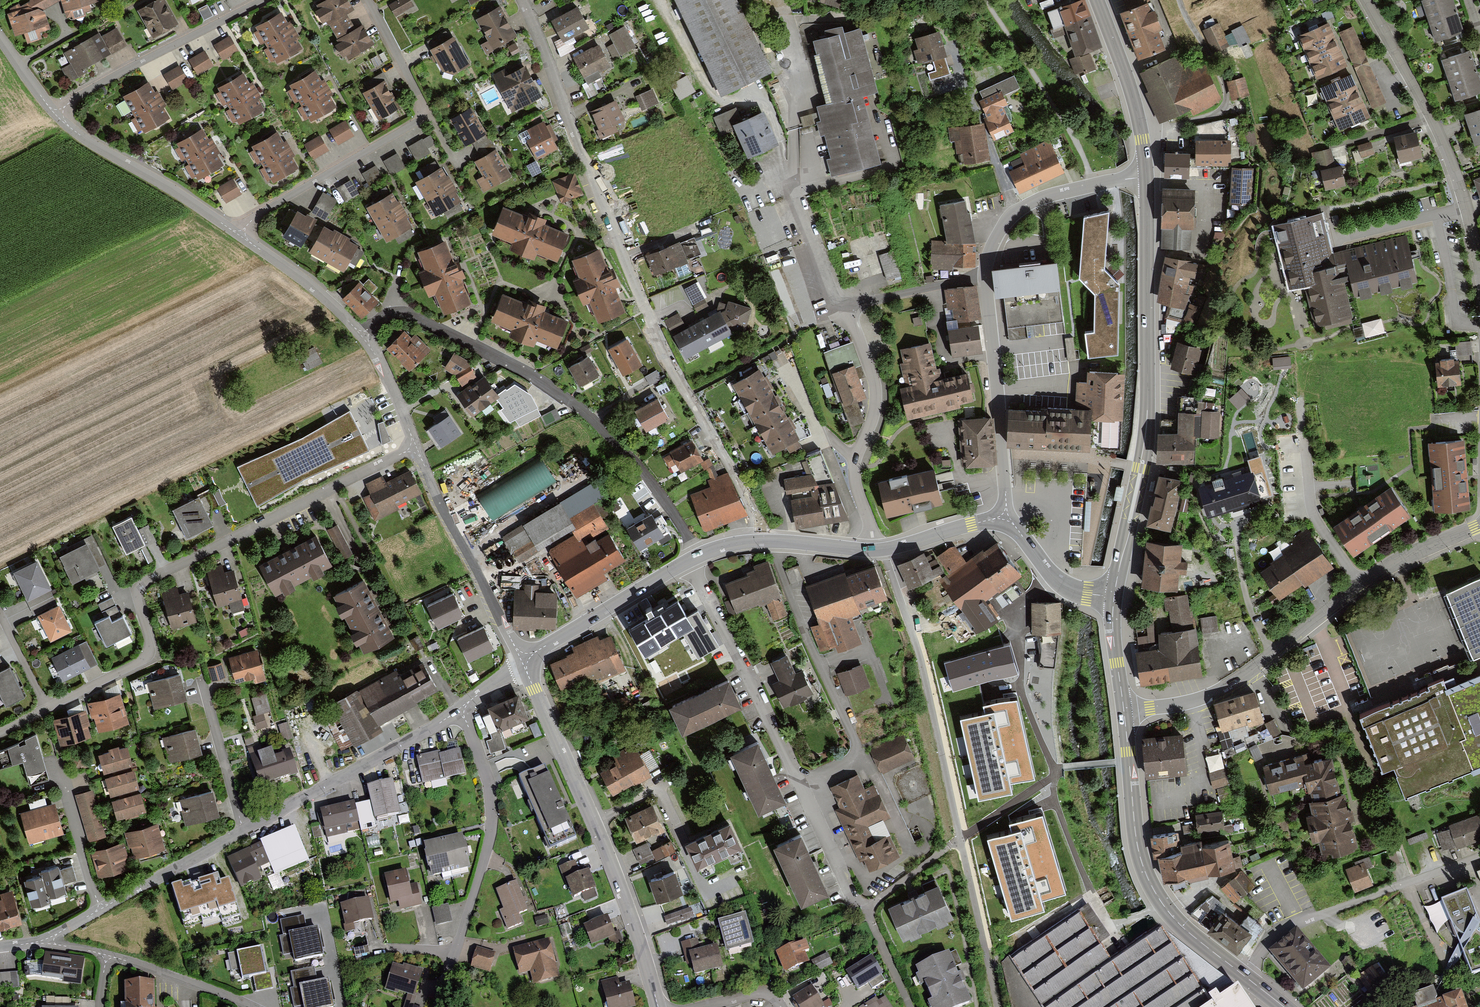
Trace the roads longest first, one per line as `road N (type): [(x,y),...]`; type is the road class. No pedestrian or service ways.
road 1 (residential): [(757,540),(758,525),(716,442),(660,352),(520,0)]
road 2 (residential): [(0,733),(140,665),(151,640),(137,593),(141,583),(418,449)]
road 3 (residential): [(48,938),(459,709)]
road 4 (residential): [(696,558),(619,439),(531,374),(402,307),(363,337)]
road 5 (primary): [(1146,177),(1146,437),(1114,599)]
road 6 (residential): [(1479,526),(1394,562),(1214,693),(1124,711)]
road 7 (residential): [(687,563),(849,897),(868,908)]
road 8 (residential): [(658,1006),(626,903),(522,662)]
road 9 (residential): [(231,229),(424,113),(365,0)]
road 10 (residential): [(1014,211),(1000,226),(982,276),(1004,518)]
road 11 (residential): [(459,709),(491,795),(491,818),(438,1006)]
road 12 (primary): [(1124,711),(1146,874),(1180,924),(1244,975)]
road 13 (residential): [(1479,278),(1439,134),(1366,0)]
road 14 (residential): [(1244,975),(1297,921),(1479,854)]
road 15 (residential): [(879,552),(855,488),(872,379),(844,309)]
road 16 (residential): [(260,0),(50,111)]
road 17 (unclassified): [(522,662),(418,449)]
road 18 (unclassified): [(231,229),(50,111)]
road 19 (residential): [(251,1006),(48,938)]
road 20 (residential): [(1141,128),(1210,116),(1226,99),(1179,0)]
road 21 (residential): [(522,662),(687,563)]
road 22 (residential): [(1014,211),(949,46)]
road 23 (unclassified): [(363,337),(308,283),(231,229)]
road 24 (residential): [(1004,518),(1054,580),(1070,592),(1114,599)]
road 25 (residential): [(1146,177),(1058,193),(1014,211)]
road 26 (primary): [(1097,0),(1141,128)]
road 27 (residential): [(879,552),(1004,518)]
road 28 (unclassified): [(418,449),(363,337)]
road 29 (residential): [(757,540),(879,552)]

